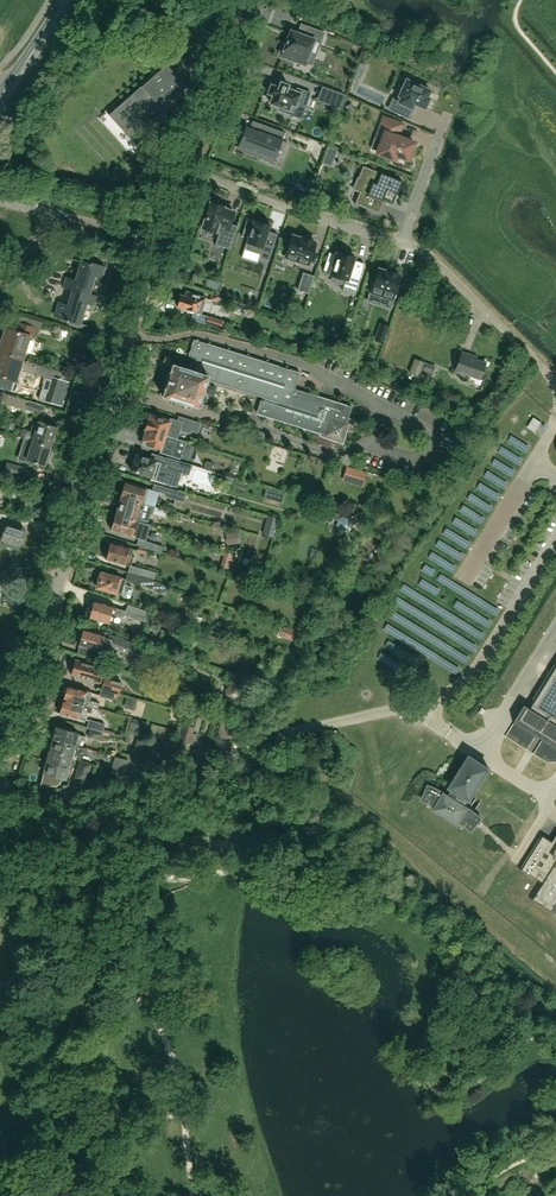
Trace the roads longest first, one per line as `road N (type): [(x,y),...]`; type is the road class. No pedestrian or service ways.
road 1 (residential): [(0,768),(154,251),(151,236)]
road 2 (unclassified): [(0,789),(30,797),(83,789),(264,740)]
road 3 (residential): [(401,243),(182,169)]
road 4 (residential): [(545,370),(434,259),(401,243)]
road 5 (residential): [(182,169),(247,0)]

